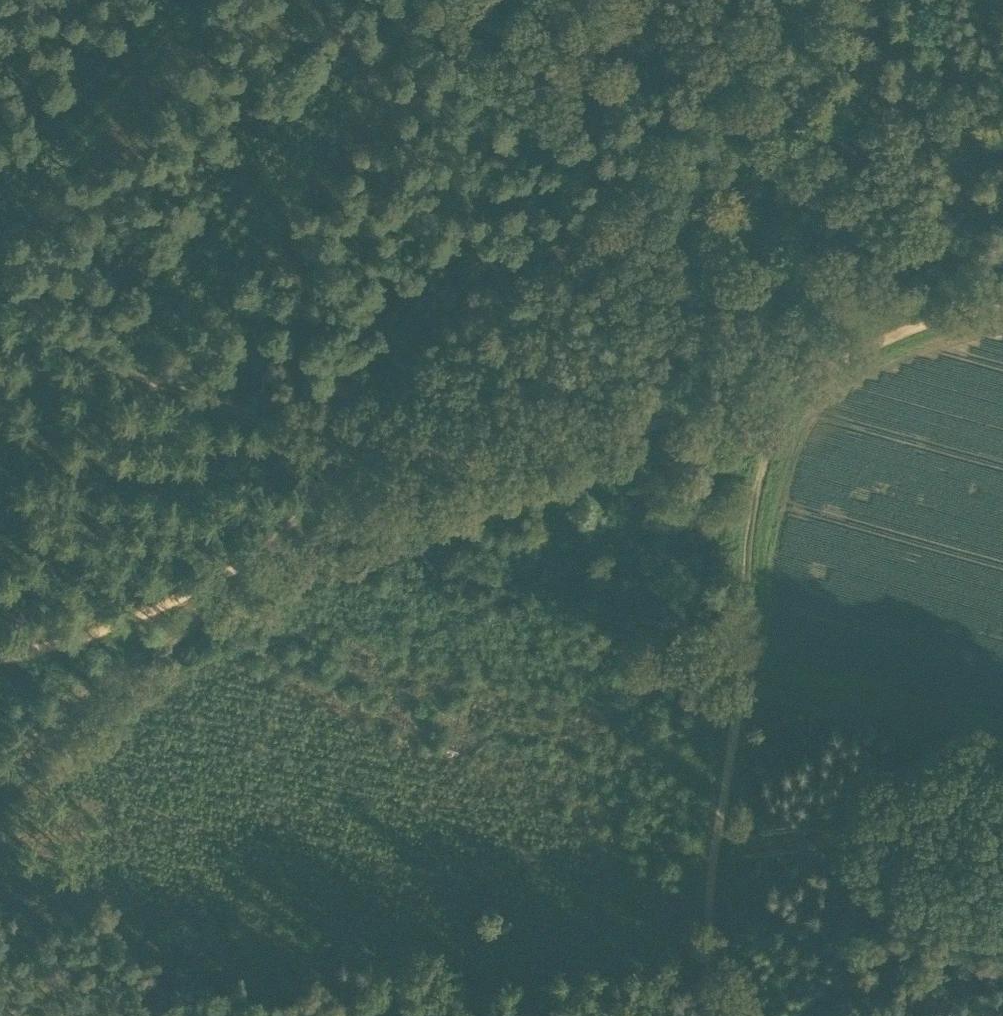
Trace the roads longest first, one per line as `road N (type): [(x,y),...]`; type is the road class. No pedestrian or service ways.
road 1 (track): [(714,1015),(711,889),(747,502),(778,426),(798,402)]
road 2 (track): [(384,434),(349,446),(119,374),(65,338),(0,269)]
road 3 (track): [(803,0),(678,111),(519,303)]
road 4 (track): [(798,402),(512,458)]
road 5 (track): [(512,458),(472,465),(255,557)]
road 6 (track): [(255,557),(49,650),(0,658)]
road 7 (track): [(1002,304),(978,303),(870,343),(798,402)]
road 8 (track): [(519,303),(384,434)]
road 9 (track): [(384,434),(255,557)]
road 10 (track): [(512,458),(384,434)]

